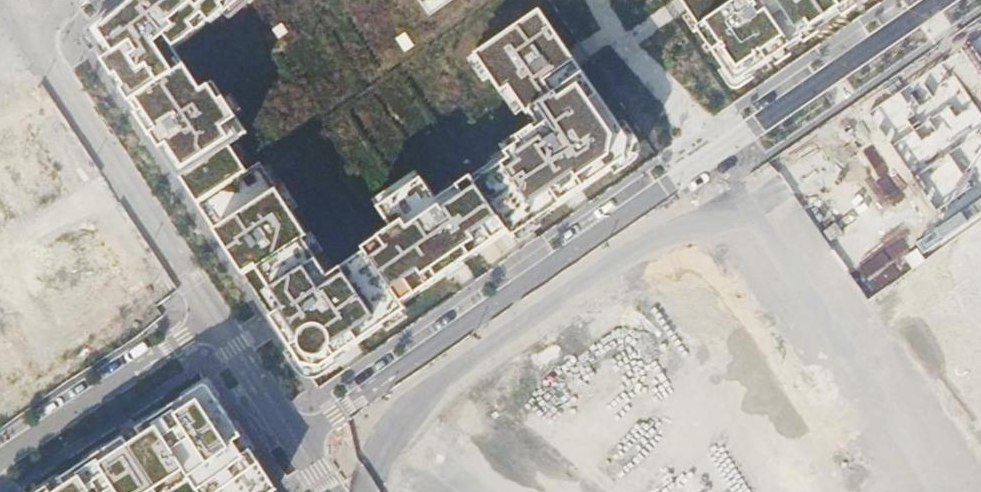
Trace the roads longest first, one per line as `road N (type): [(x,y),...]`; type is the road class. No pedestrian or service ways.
road 1 (residential): [(290,439),(937,0)]
road 2 (unknown): [(712,156),(946,491)]
road 3 (residential): [(214,319),(25,38)]
road 4 (residential): [(0,461),(214,319)]
road 5 (residential): [(290,439),(214,319)]

